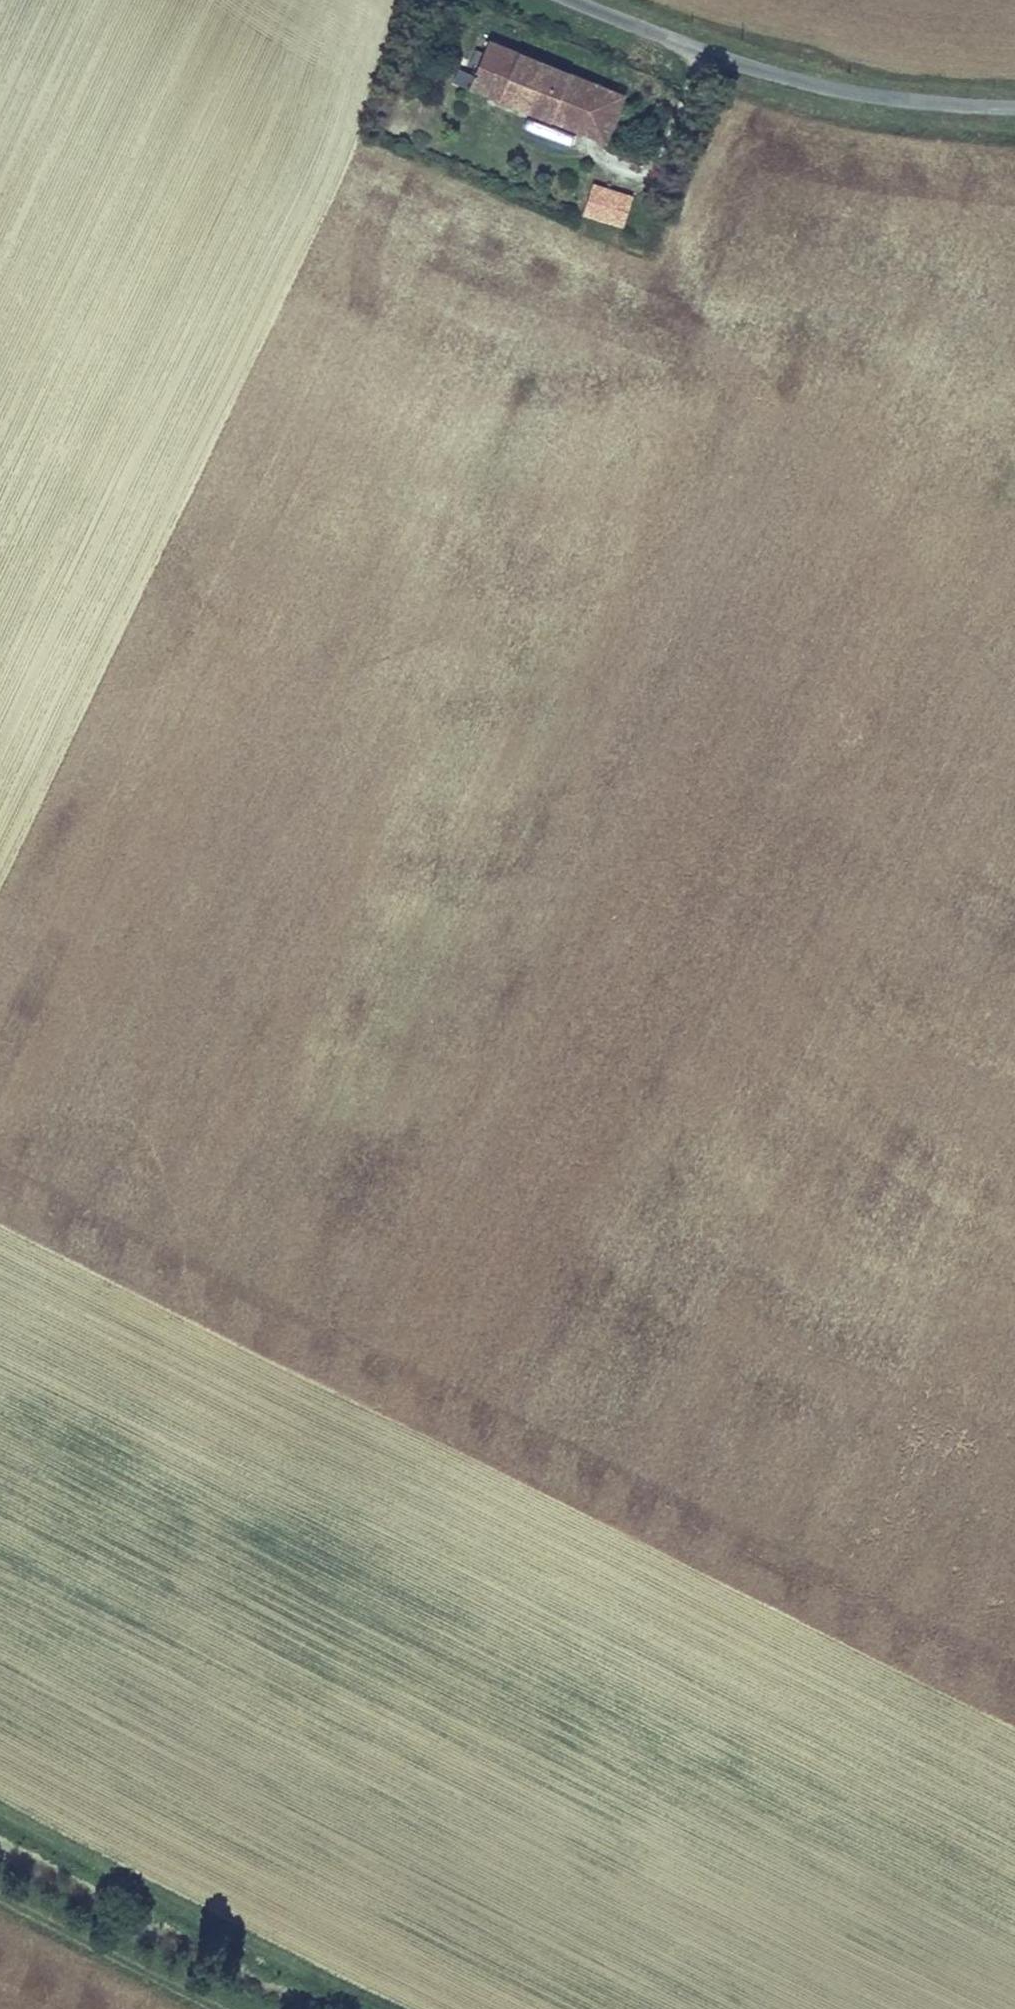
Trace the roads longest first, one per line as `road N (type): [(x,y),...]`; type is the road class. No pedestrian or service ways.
road 1 (unclassified): [(1014,108),(850,92),(567,0)]
road 2 (track): [(0,1810),(387,2008)]

